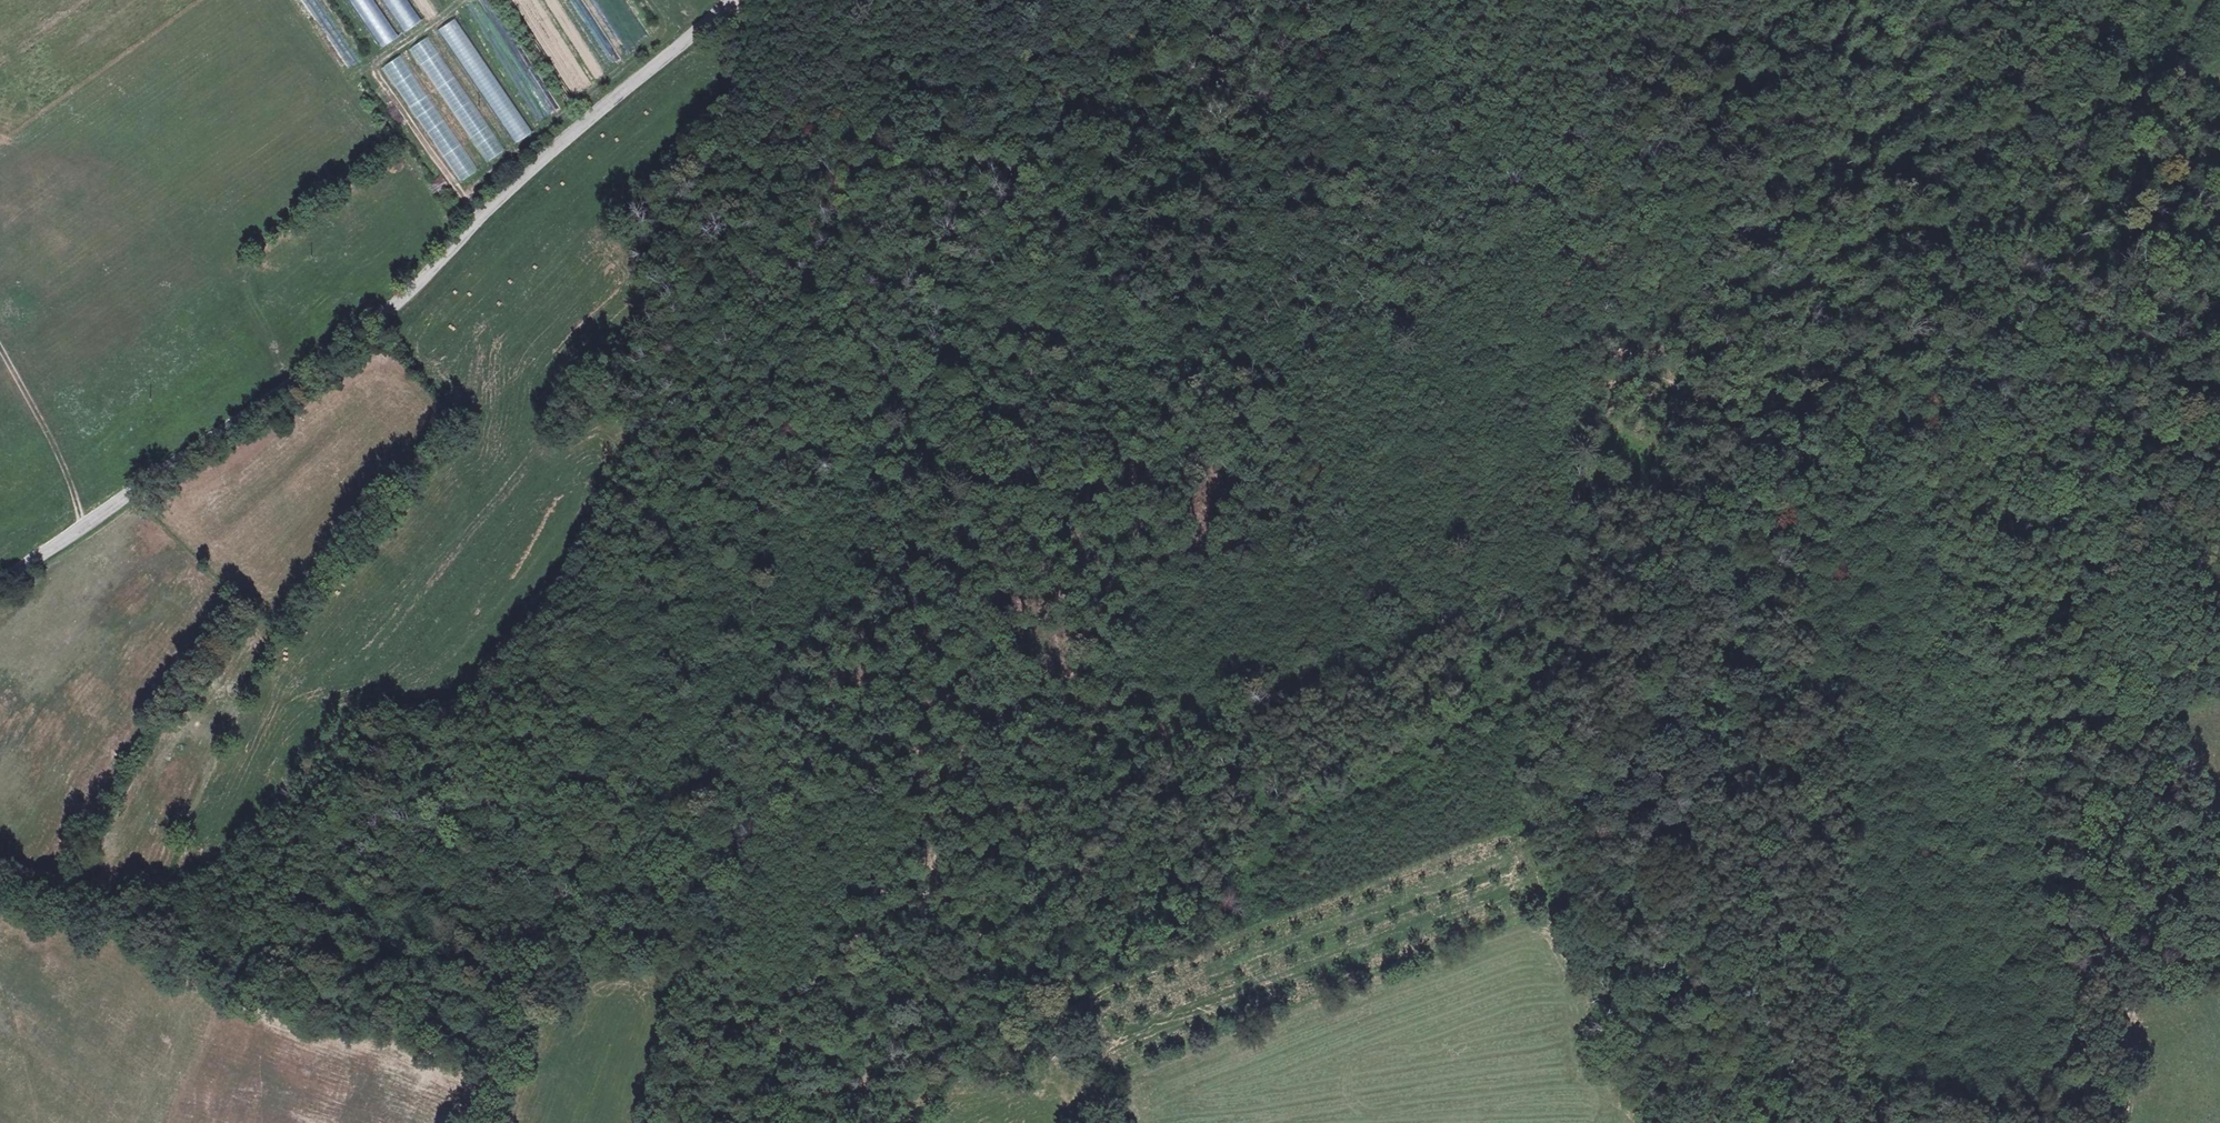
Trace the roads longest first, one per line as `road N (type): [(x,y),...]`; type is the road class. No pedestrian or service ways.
road 1 (track): [(2035,1122),(2040,1076),(1994,882),(1983,746),(1974,586),(1990,311),(1968,176),(1959,0)]
road 2 (tertiary): [(0,584),(348,342),(529,173),(735,0)]

